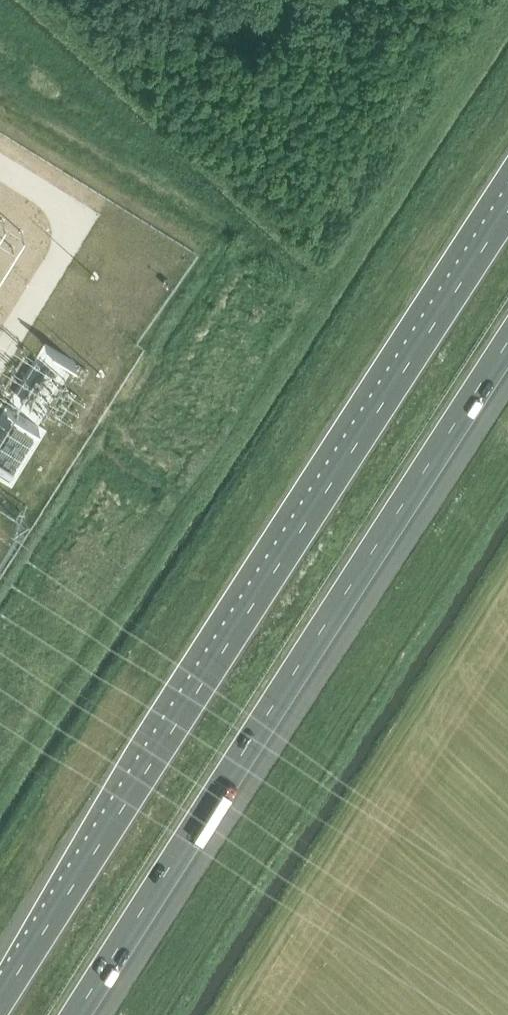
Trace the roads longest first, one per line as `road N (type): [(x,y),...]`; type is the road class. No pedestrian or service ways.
road 1 (motorway): [(507,210),(0,1001)]
road 2 (motorway): [(82,1014),(507,346)]

